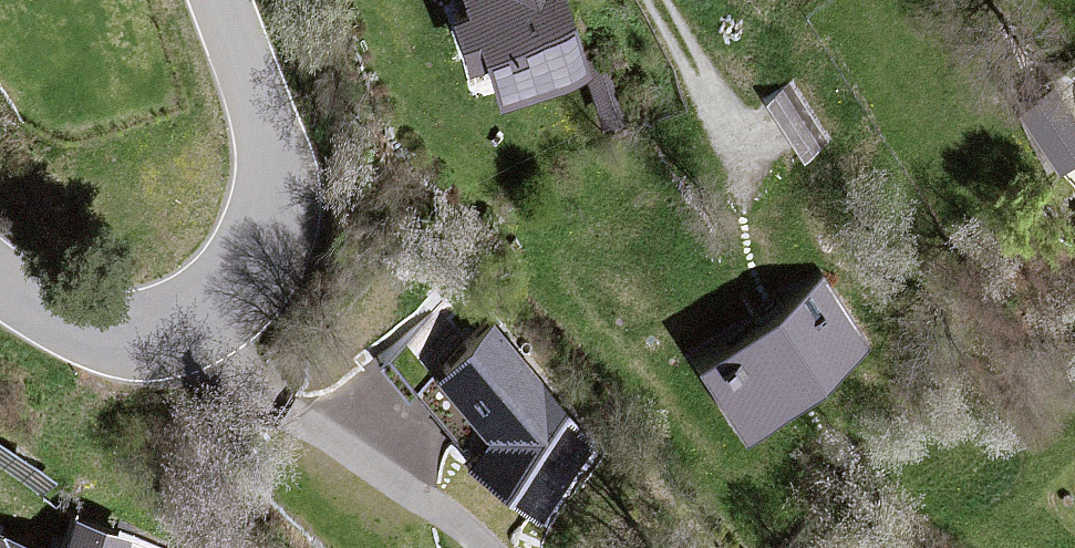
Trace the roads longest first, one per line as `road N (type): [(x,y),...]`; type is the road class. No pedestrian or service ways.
road 1 (residential): [(473,547),(318,438),(212,315)]
road 2 (tertiary): [(212,315),(255,262),(272,190),(260,110),(219,0)]
road 3 (tertiary): [(0,280),(68,325),(119,337),(169,336),(212,315)]
road 4 (track): [(660,0),(753,163)]

